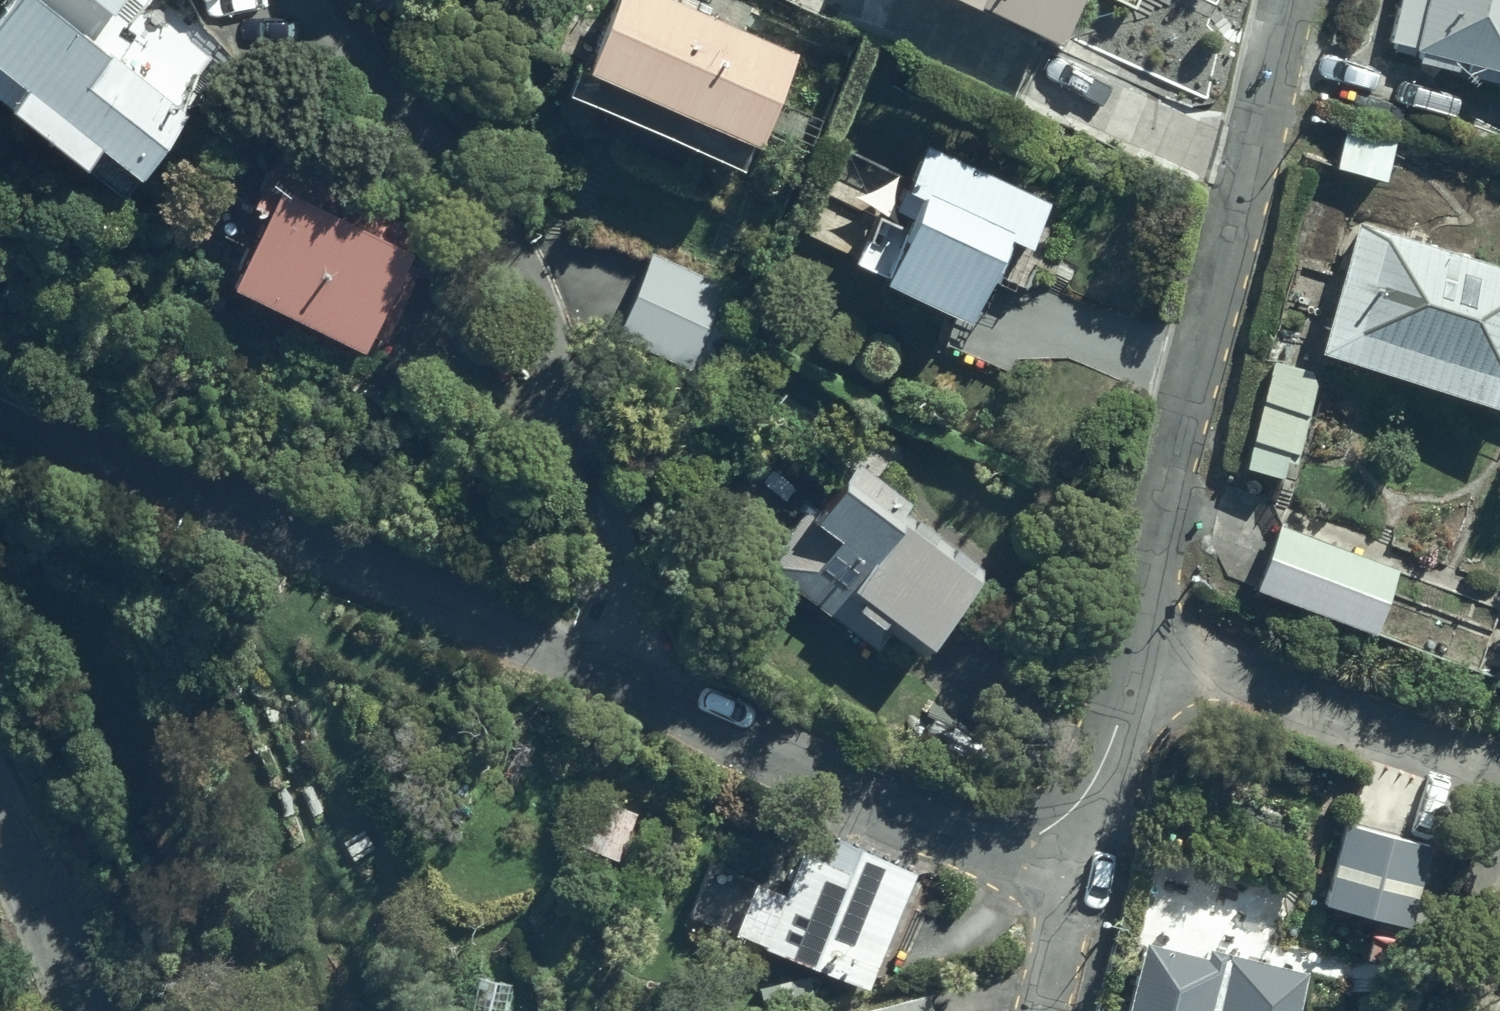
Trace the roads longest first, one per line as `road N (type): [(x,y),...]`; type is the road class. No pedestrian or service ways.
road 1 (residential): [(321,0),(454,139),(592,333),(669,551),(674,696)]
road 2 (residential): [(0,397),(674,696)]
road 3 (residential): [(1130,638),(1289,0)]
road 4 (residential): [(674,696),(1079,886)]
road 5 (residential): [(1130,638),(1499,763)]
road 6 (residential): [(1079,886),(1130,638)]
road 7 (residential): [(0,872),(65,1010)]
road 8 (residential): [(1048,1010),(1079,886)]

